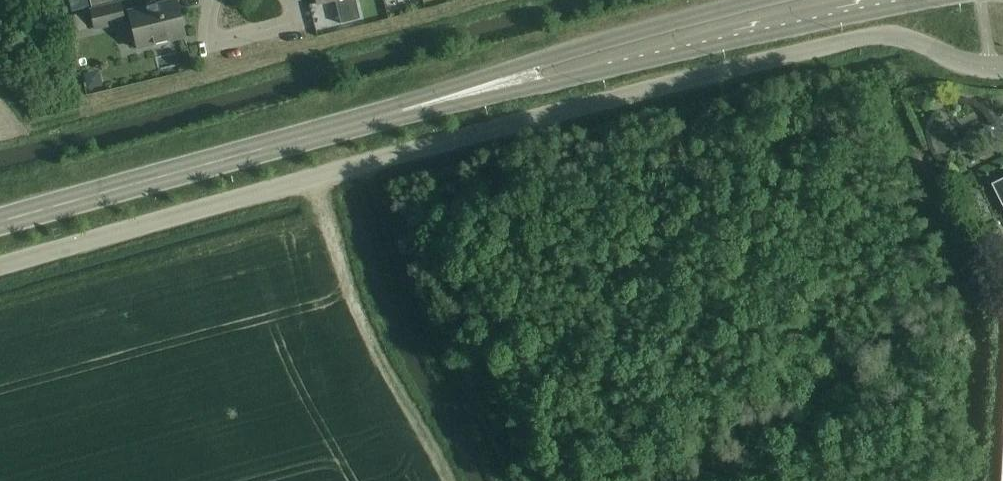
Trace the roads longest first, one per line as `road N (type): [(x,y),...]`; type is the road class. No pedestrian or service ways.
road 1 (unclassified): [(0,266),(847,40),(900,36),(974,67),(1002,68)]
road 2 (secondary): [(411,111),(928,0)]
road 3 (secondary): [(26,216),(411,111)]
road 4 (secondary): [(775,0),(608,41),(411,111)]
road 5 (track): [(498,480),(422,338),(371,163)]
road 6 (residential): [(289,0),(297,19),(218,39),(215,0)]

